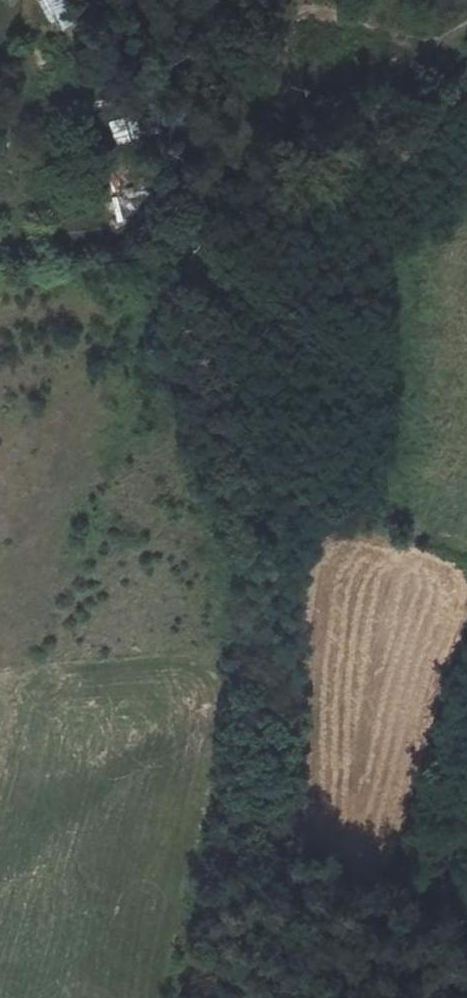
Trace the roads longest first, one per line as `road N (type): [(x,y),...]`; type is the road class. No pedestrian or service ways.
road 1 (track): [(279,0),(308,82),(292,121),(256,146),(216,142),(132,98),(28,114),(0,148)]
road 2 (track): [(466,24),(405,41),(312,0)]

